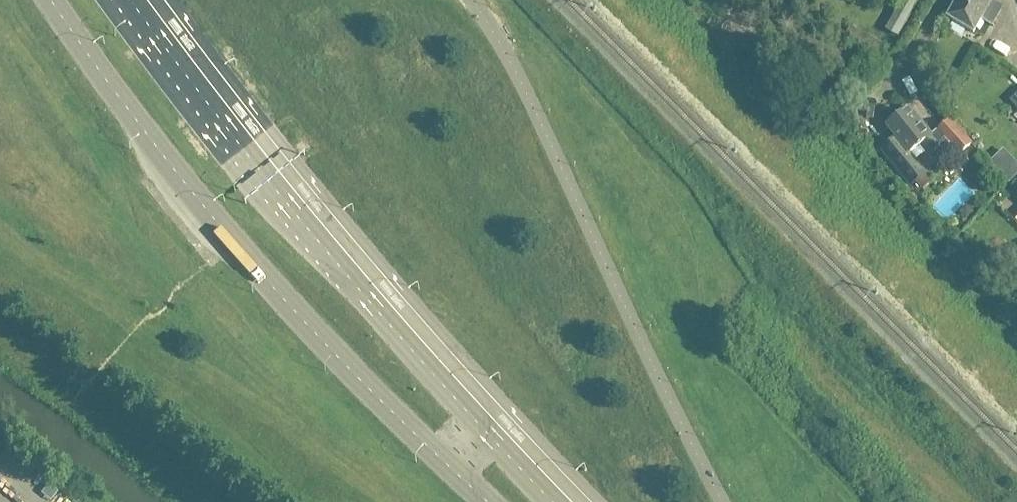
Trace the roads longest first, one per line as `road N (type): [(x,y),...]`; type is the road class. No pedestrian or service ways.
road 1 (secondary): [(52,0),(241,252),(486,501)]
road 2 (secondary): [(553,501),(347,275),(130,0)]

